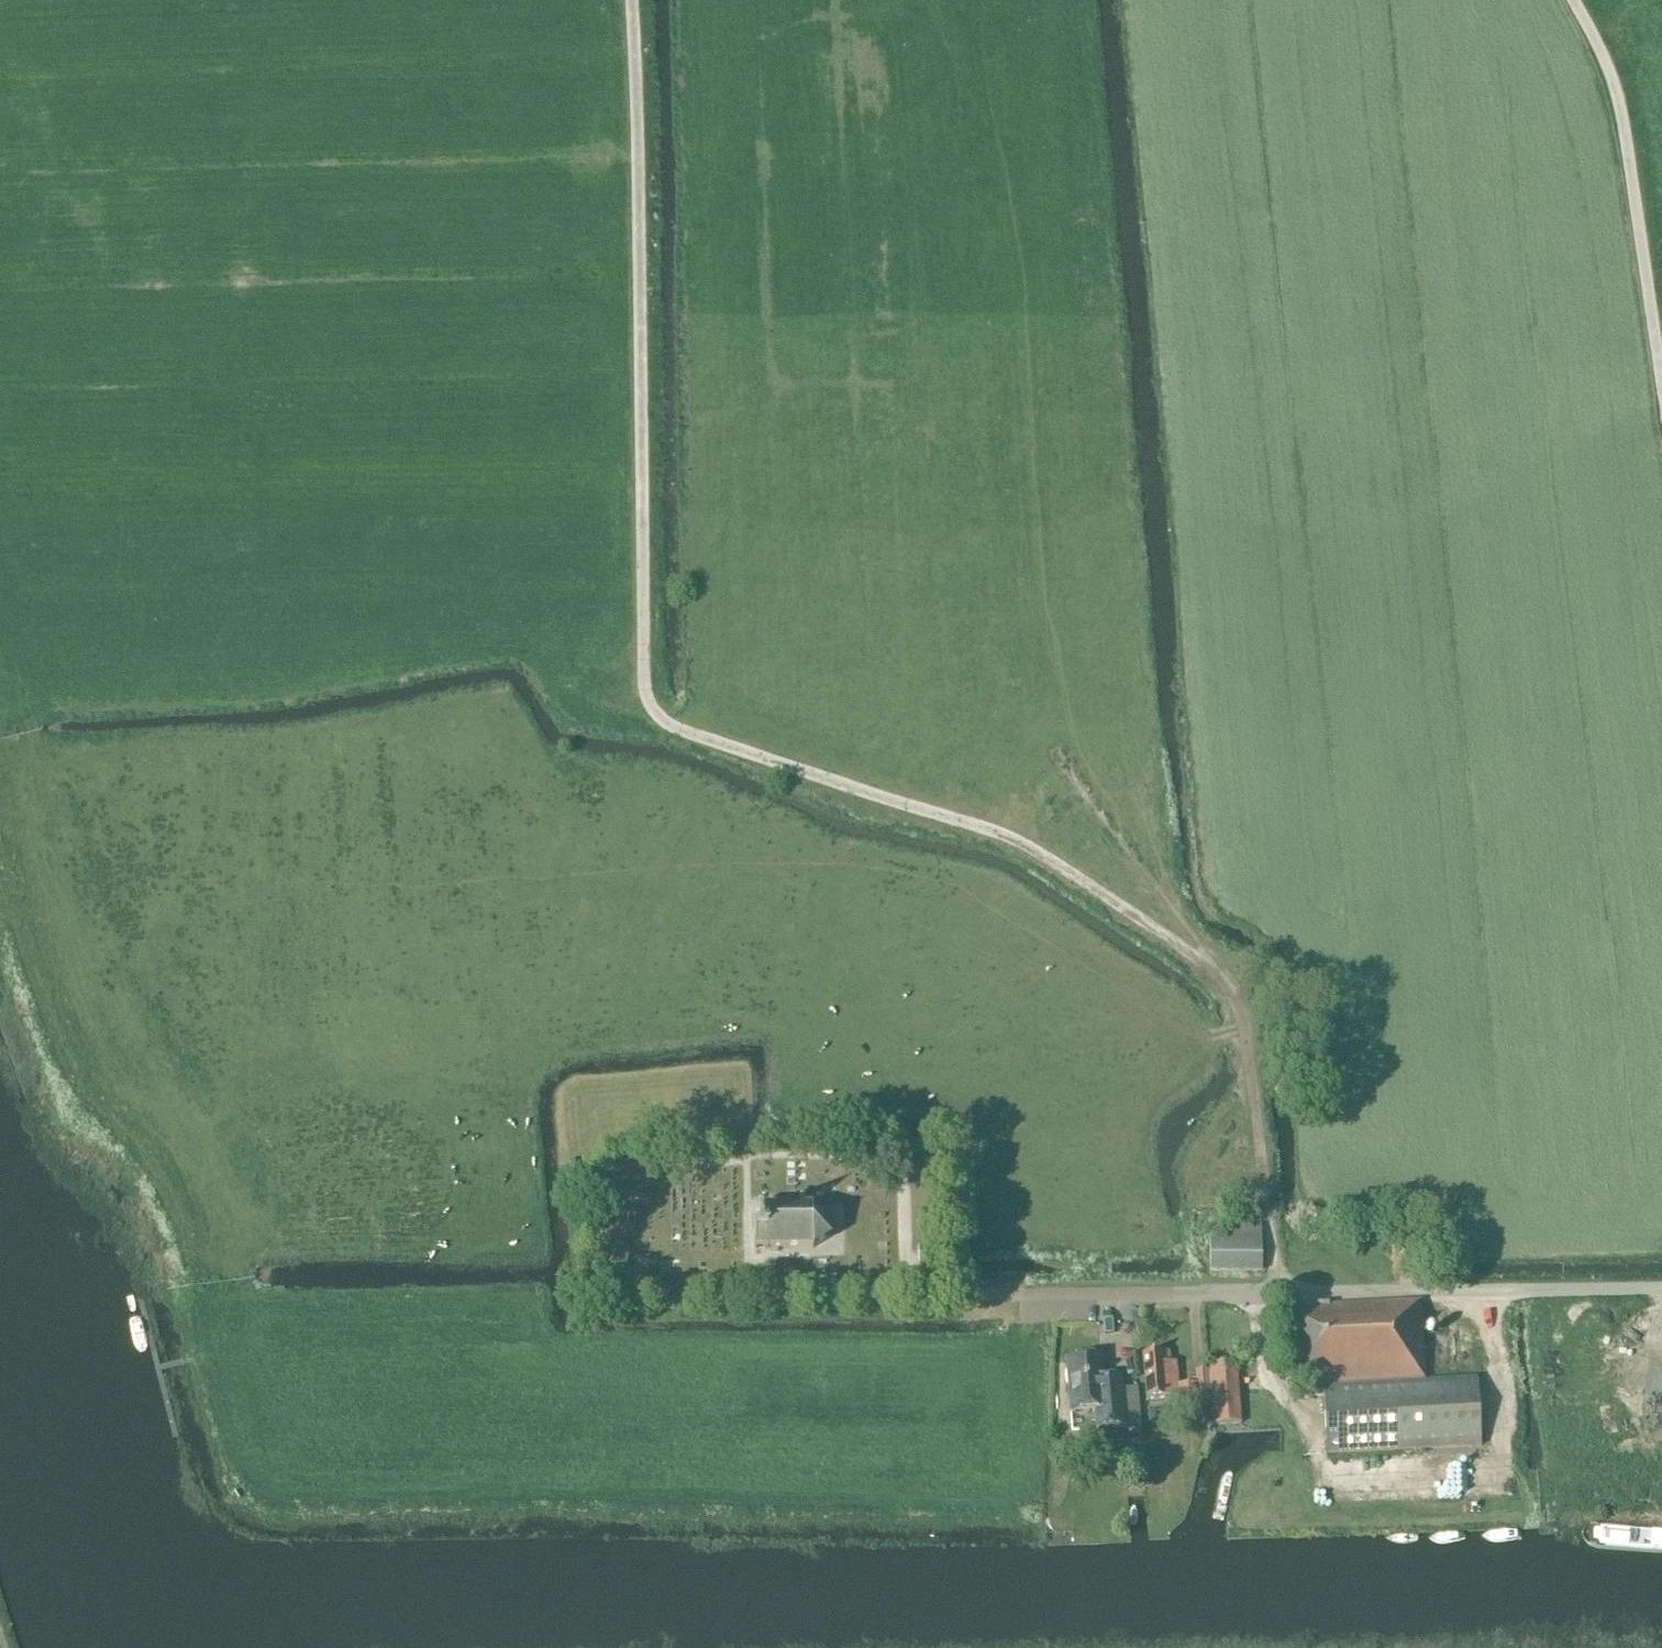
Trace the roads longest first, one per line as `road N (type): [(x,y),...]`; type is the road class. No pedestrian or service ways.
road 1 (unclassified): [(902,1278),(1298,1290),(1661,1284)]

